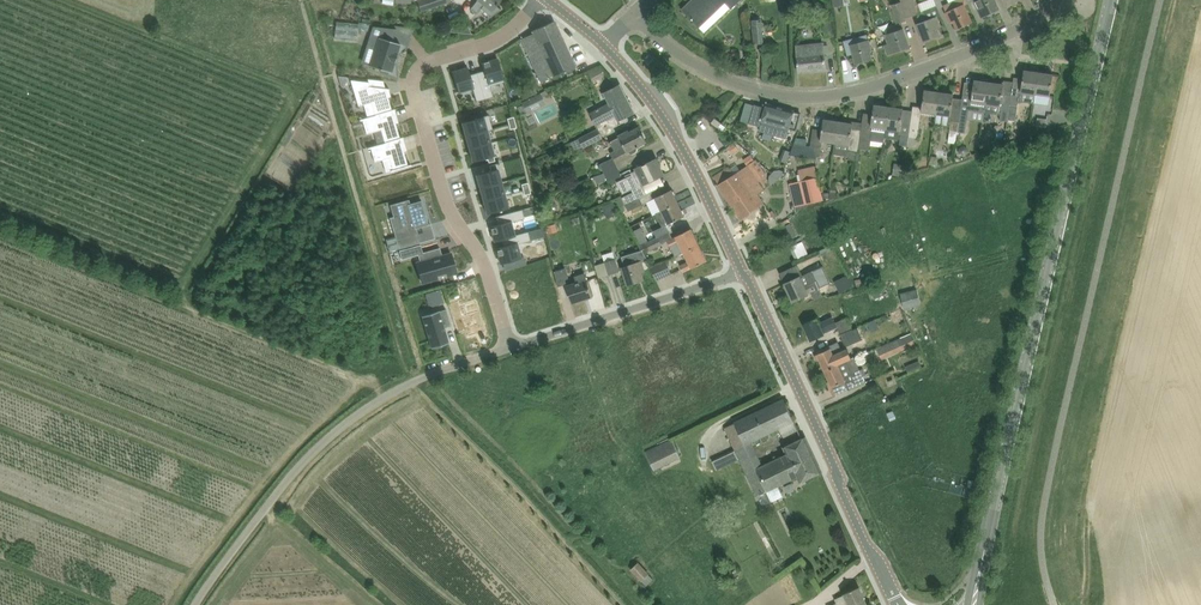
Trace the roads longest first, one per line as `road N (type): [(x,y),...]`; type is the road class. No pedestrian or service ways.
road 1 (tertiary): [(976,604),(1112,0)]
road 2 (residential): [(631,12),(660,40),(735,83),(802,95),(887,82),(1077,2)]
road 3 (residential): [(511,347),(487,273),(439,179),(415,85),(432,63),(507,36),(541,0)]
road 4 (tertiary): [(899,604),(744,272)]
road 5 (unclassified): [(197,604),(288,483),(339,433),(430,375)]
road 6 (tertiary): [(744,272),(679,140),(602,42)]
road 7 (residential): [(511,347),(744,272)]

